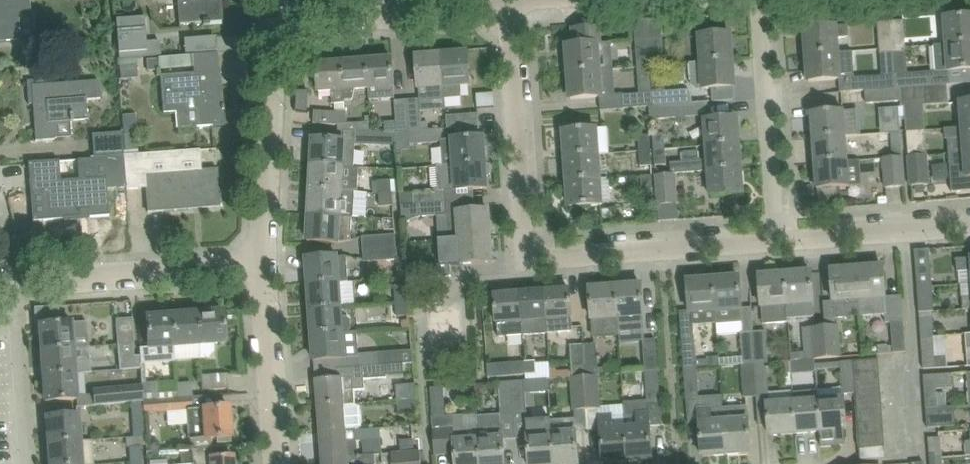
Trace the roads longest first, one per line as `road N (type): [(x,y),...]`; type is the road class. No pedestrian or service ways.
road 1 (residential): [(777,240),(553,257),(532,249),(523,229),(506,0)]
road 2 (residential): [(263,264),(269,16),(490,0)]
road 3 (residential): [(22,282),(263,264)]
road 4 (residential): [(777,240),(768,0)]
road 5 (residential): [(274,463),(263,264)]
road 6 (residential): [(969,225),(777,240)]
road 7 (residential): [(0,324),(17,322),(29,463)]

